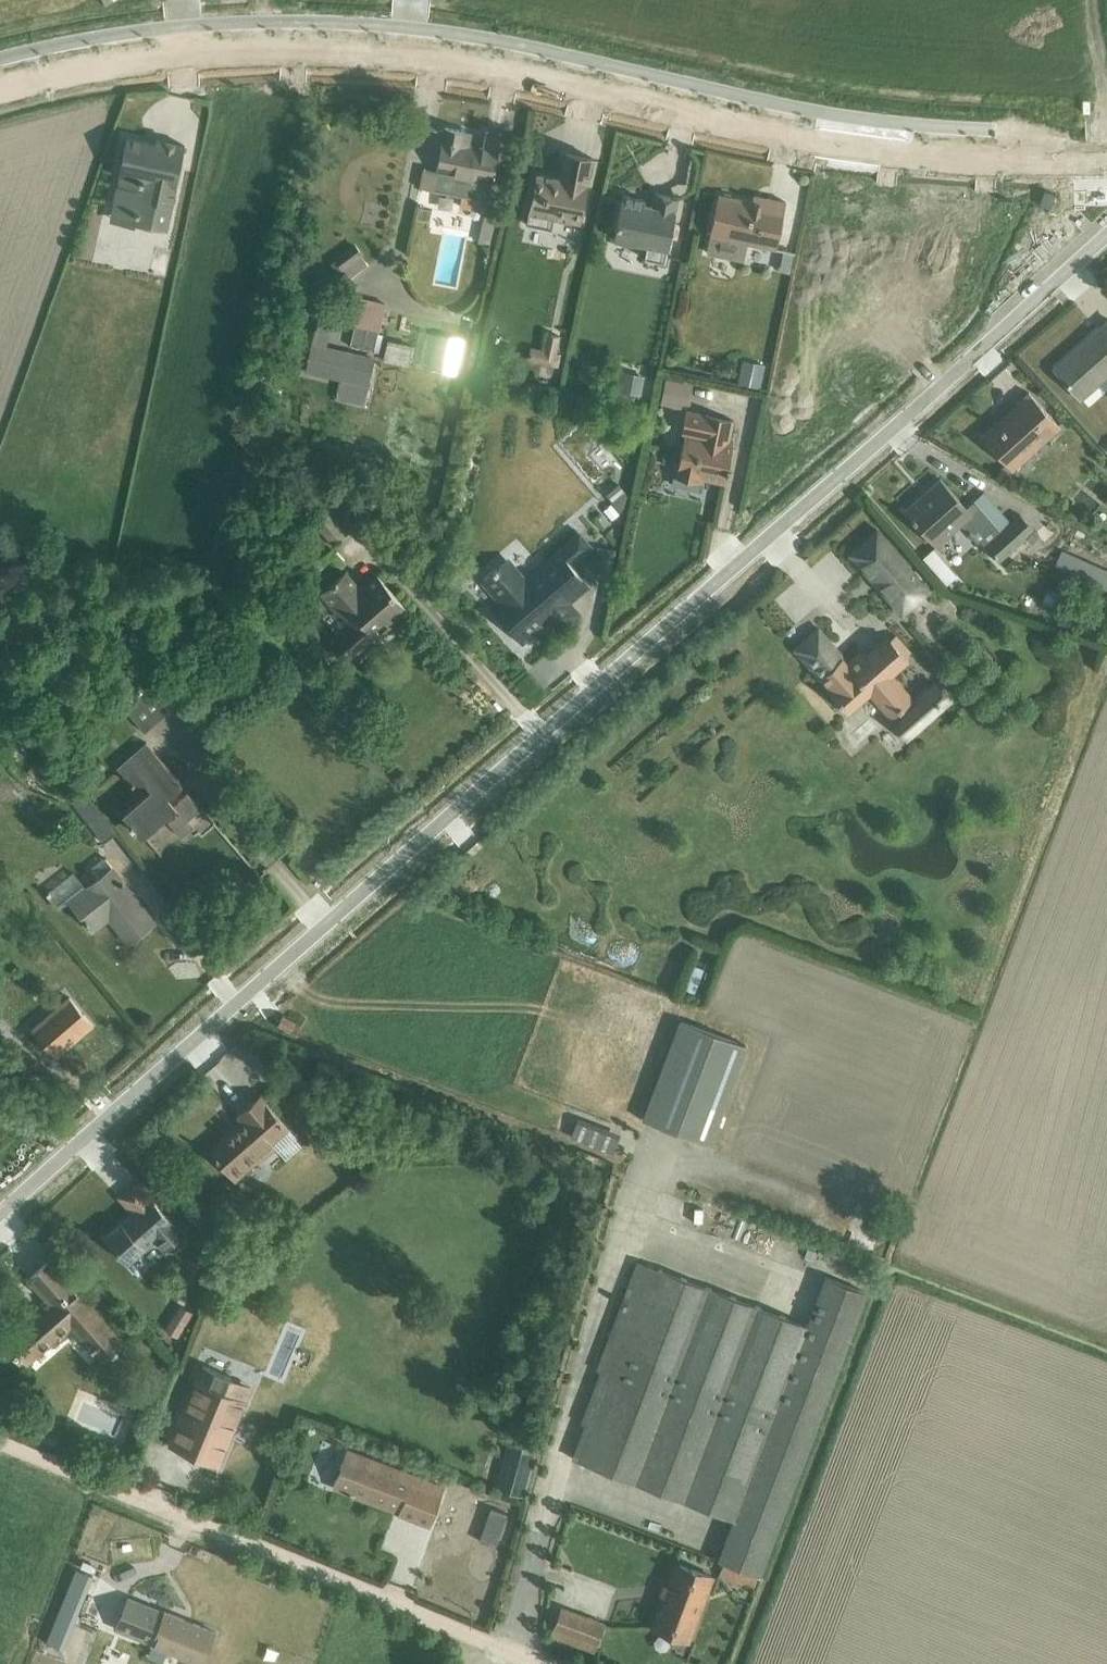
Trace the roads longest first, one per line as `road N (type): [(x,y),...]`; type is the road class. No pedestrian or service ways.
road 1 (residential): [(0,1219),(1106,237)]
road 2 (residential): [(0,87),(171,56),(331,50),(489,67),(858,147),(1106,157)]
road 3 (residential): [(555,1663),(0,1437)]

